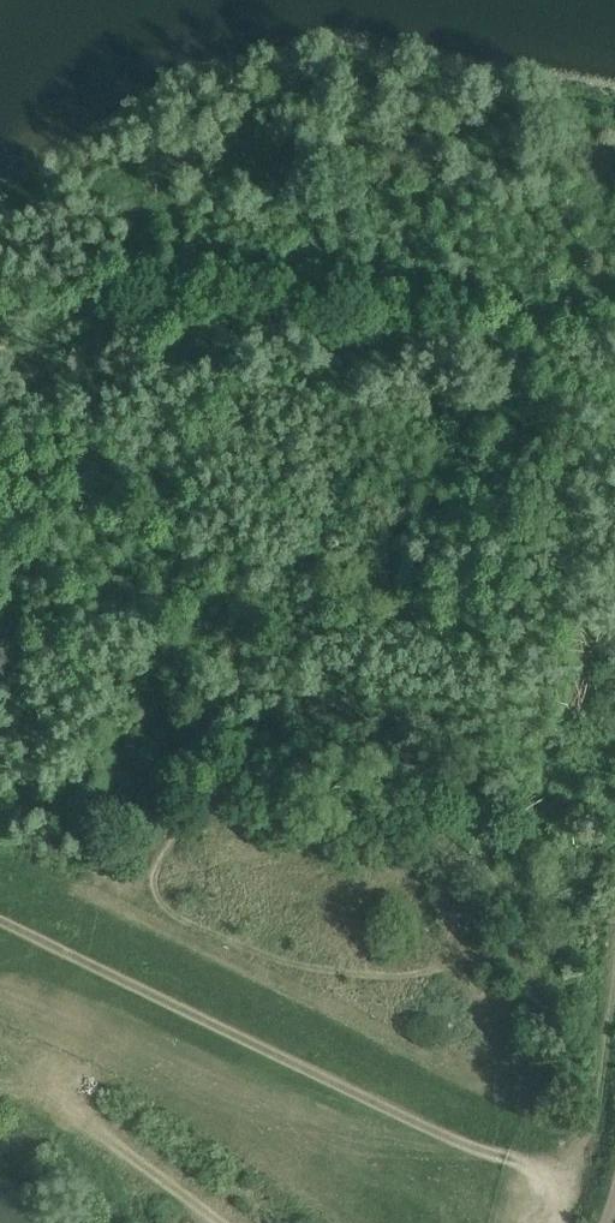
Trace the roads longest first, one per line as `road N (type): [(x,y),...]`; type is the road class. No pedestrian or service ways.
road 1 (track): [(0,922),(414,1124),(511,1158)]

